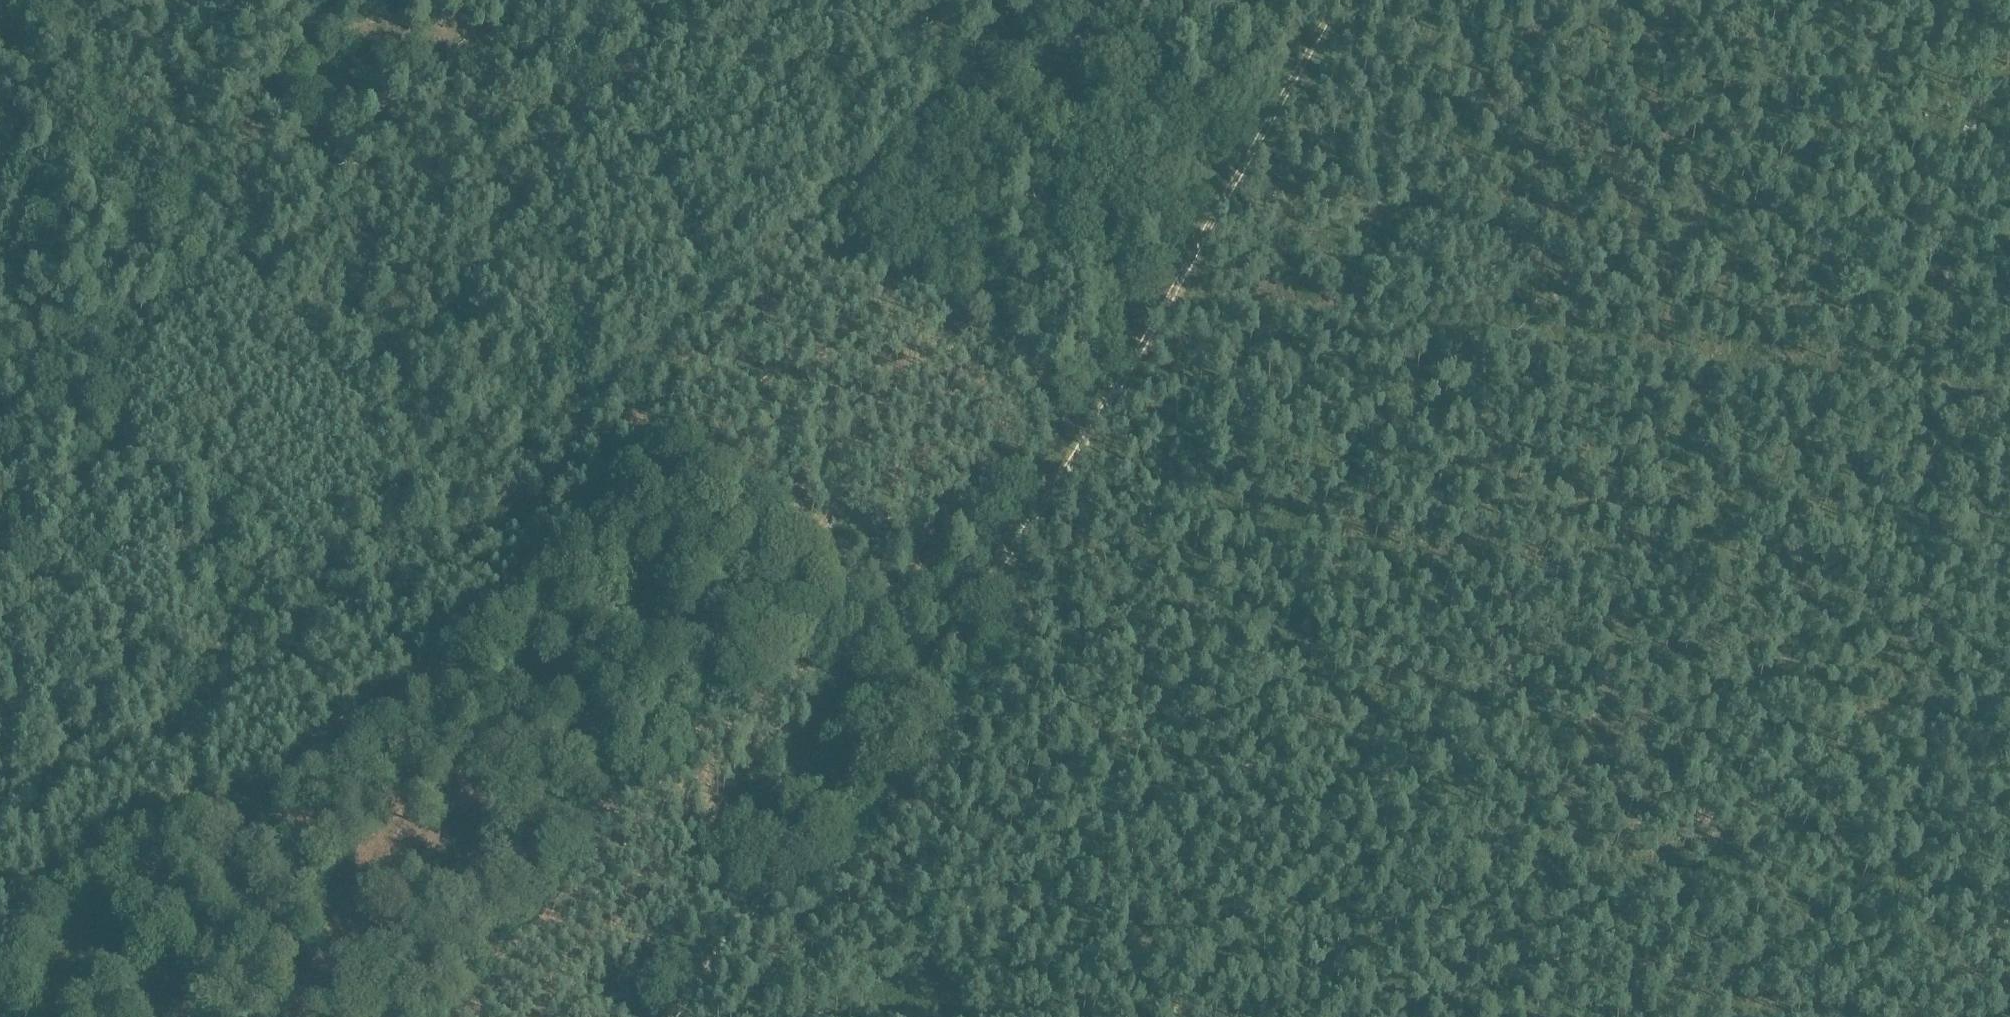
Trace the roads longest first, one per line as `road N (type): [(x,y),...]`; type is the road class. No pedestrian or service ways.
road 1 (track): [(1321,0),(1278,100),(976,606),(669,1016)]

